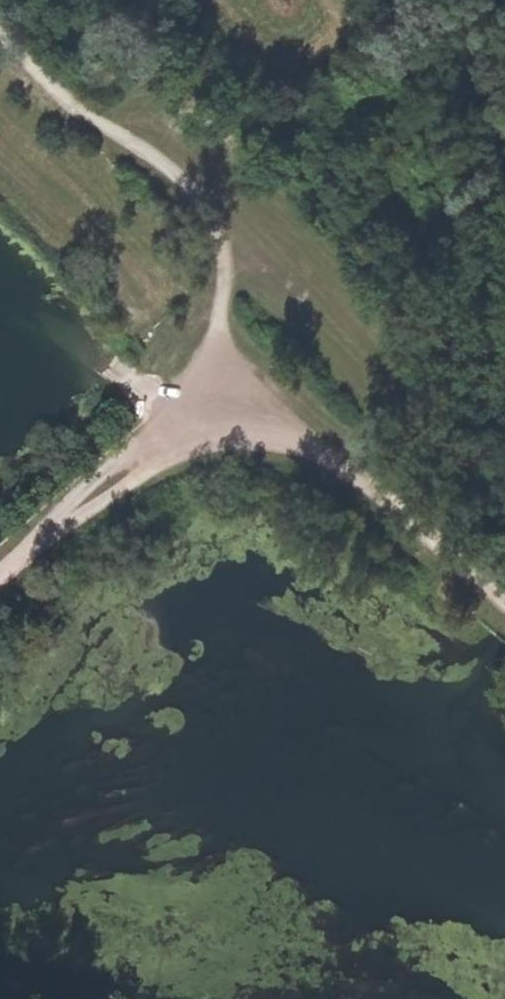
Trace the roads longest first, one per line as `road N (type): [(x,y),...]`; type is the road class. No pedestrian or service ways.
road 1 (track): [(211,362),(223,261),(201,208),(170,170),(69,98),(0,30)]
road 2 (track): [(504,596),(211,362)]
road 3 (track): [(211,362),(111,487),(0,580)]
road 4 (track): [(211,362),(0,159)]

